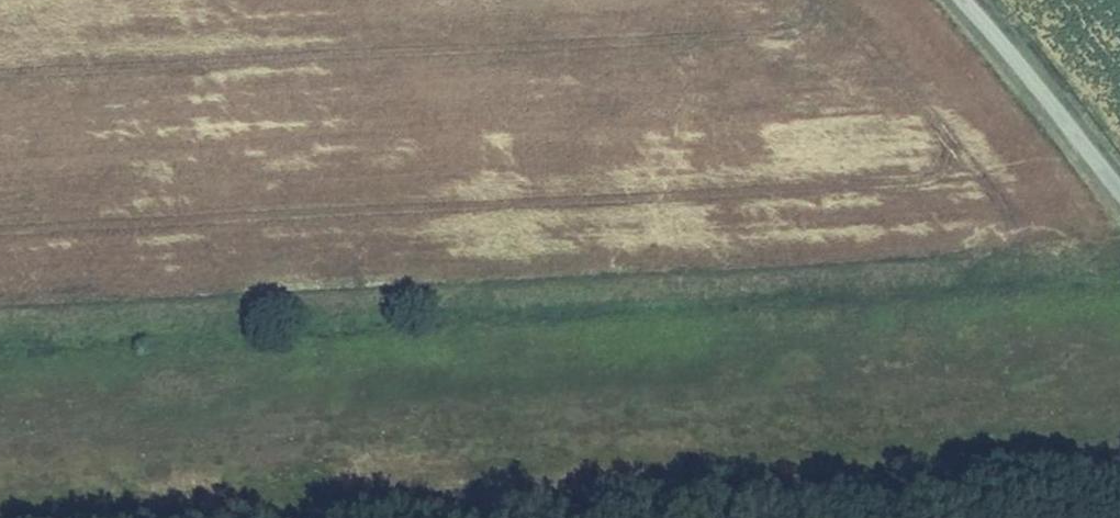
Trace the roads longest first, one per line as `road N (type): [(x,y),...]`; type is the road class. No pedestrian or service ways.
road 1 (unclassified): [(1119,187),(964,0)]

